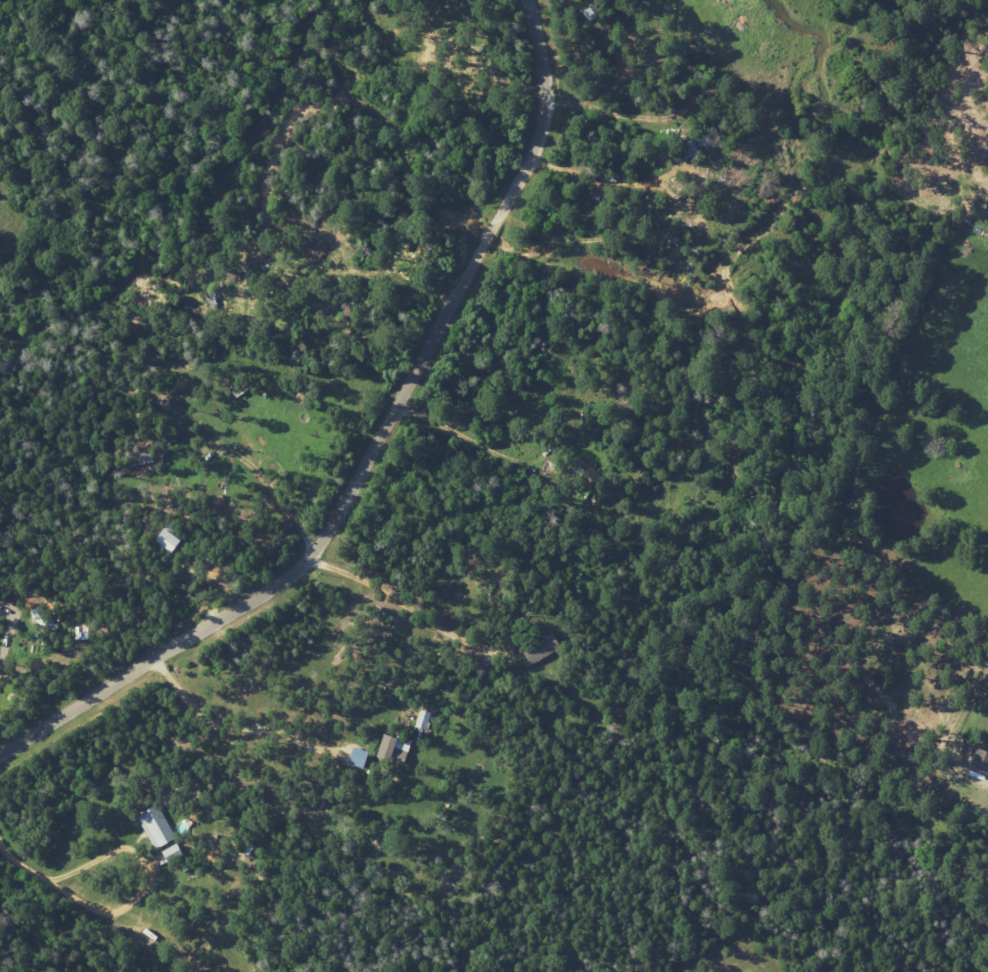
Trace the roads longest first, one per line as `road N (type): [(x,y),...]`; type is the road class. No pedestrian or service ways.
road 1 (residential): [(0,756),(261,595),(299,569),(325,536),(543,139),(549,79),(528,0)]

